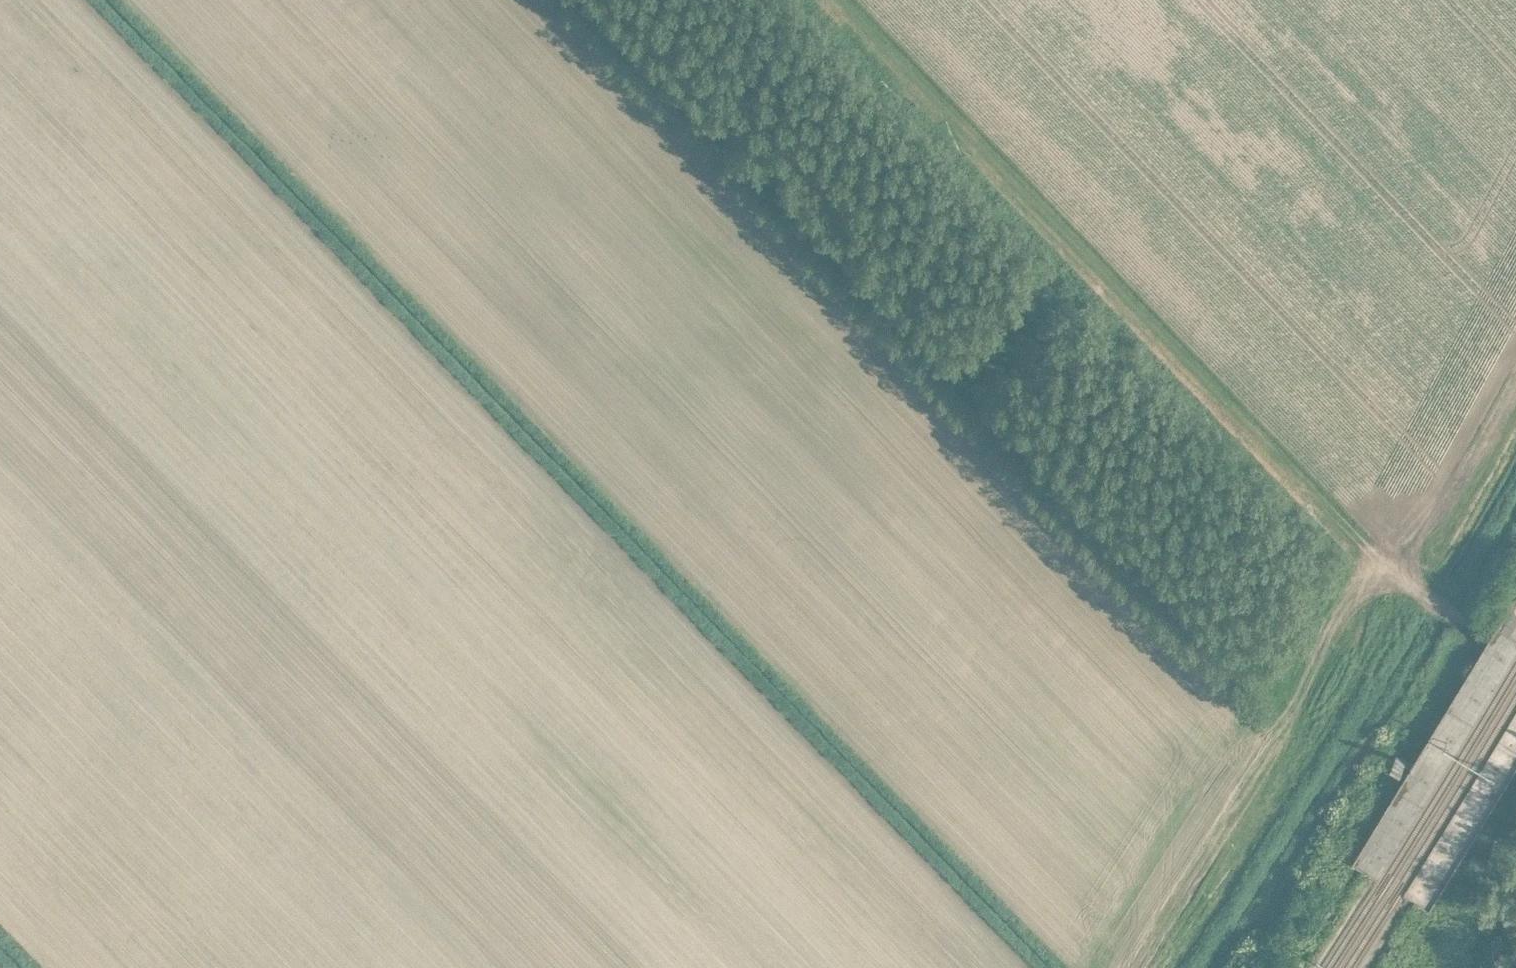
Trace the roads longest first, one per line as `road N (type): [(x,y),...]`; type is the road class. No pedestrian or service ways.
road 1 (track): [(1489,636),(1380,561),(1333,618),(1252,790),(1142,967)]
road 2 (track): [(1380,561),(1444,449)]

